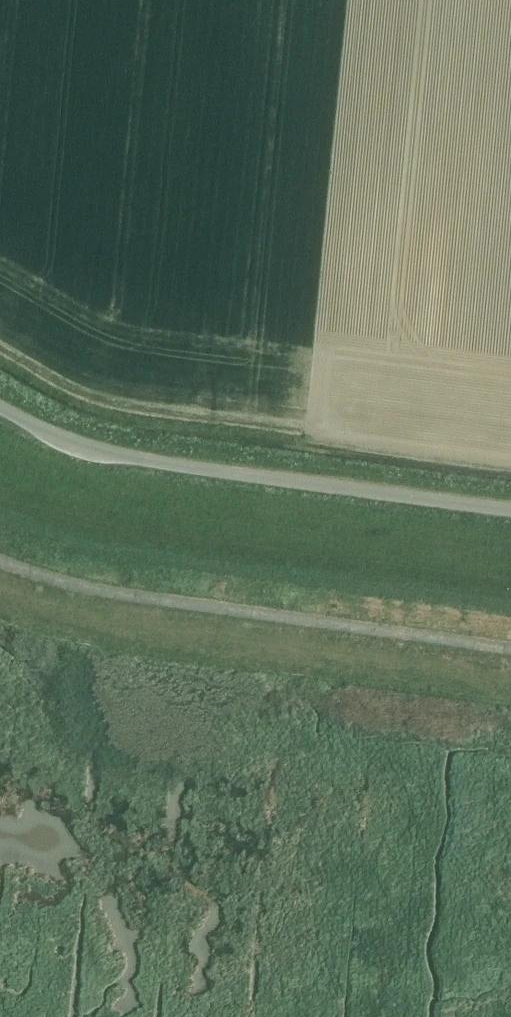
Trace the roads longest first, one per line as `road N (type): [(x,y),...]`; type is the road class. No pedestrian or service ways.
road 1 (unclassified): [(510,511),(108,455),(0,409)]
road 2 (track): [(510,650),(78,590),(0,562)]

